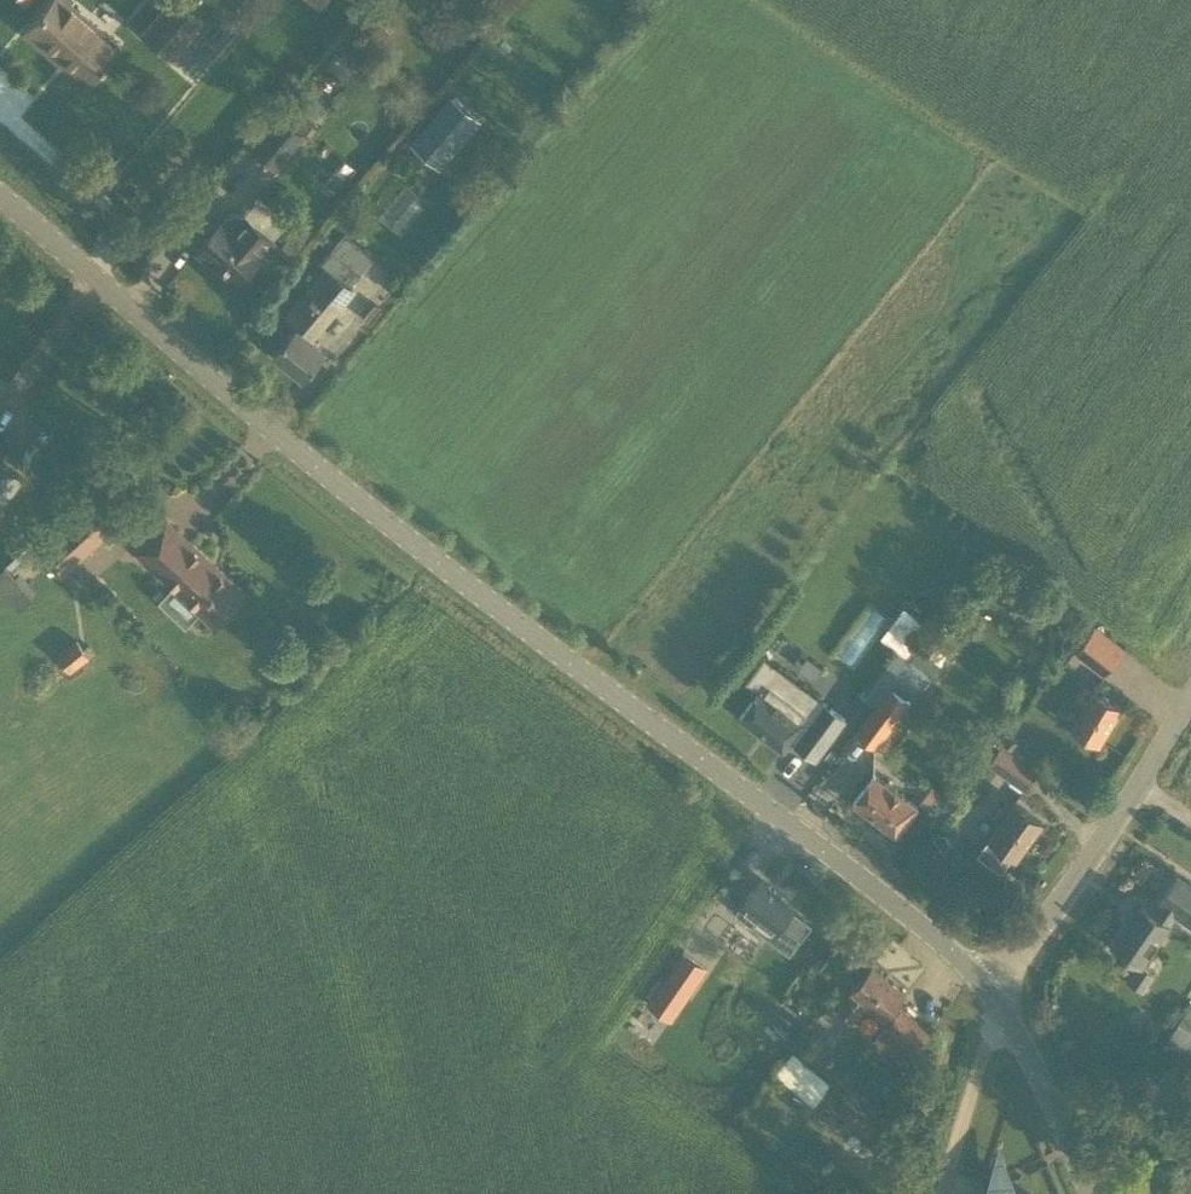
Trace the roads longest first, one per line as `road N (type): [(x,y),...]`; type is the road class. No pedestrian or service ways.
road 1 (unclassified): [(993,1001),(914,916),(724,781),(303,456),(0,199)]
road 2 (unclassified): [(993,1001),(1190,714)]
road 3 (unclassified): [(1086,1193),(1015,1029),(993,1001)]
road 4 (track): [(937,1193),(987,1045),(993,1001)]

